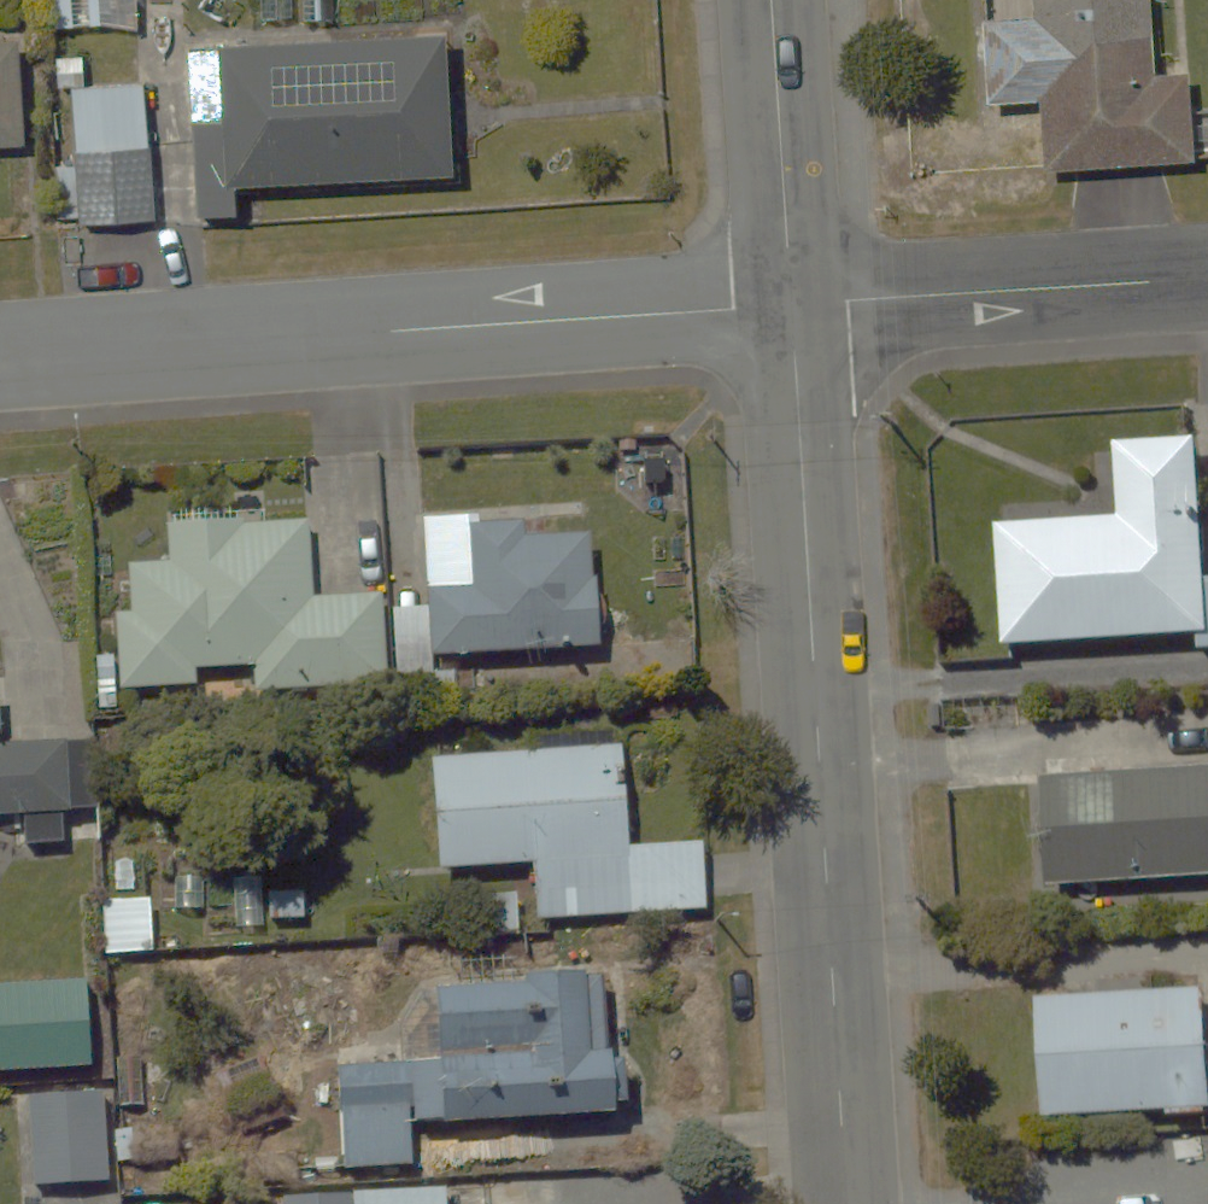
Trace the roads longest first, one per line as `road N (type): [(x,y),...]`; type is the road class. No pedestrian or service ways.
road 1 (residential): [(792,305),(848,1203)]
road 2 (residential): [(0,360),(792,305)]
road 3 (residential): [(792,305),(1207,279)]
road 4 (residential): [(771,0),(792,305)]

